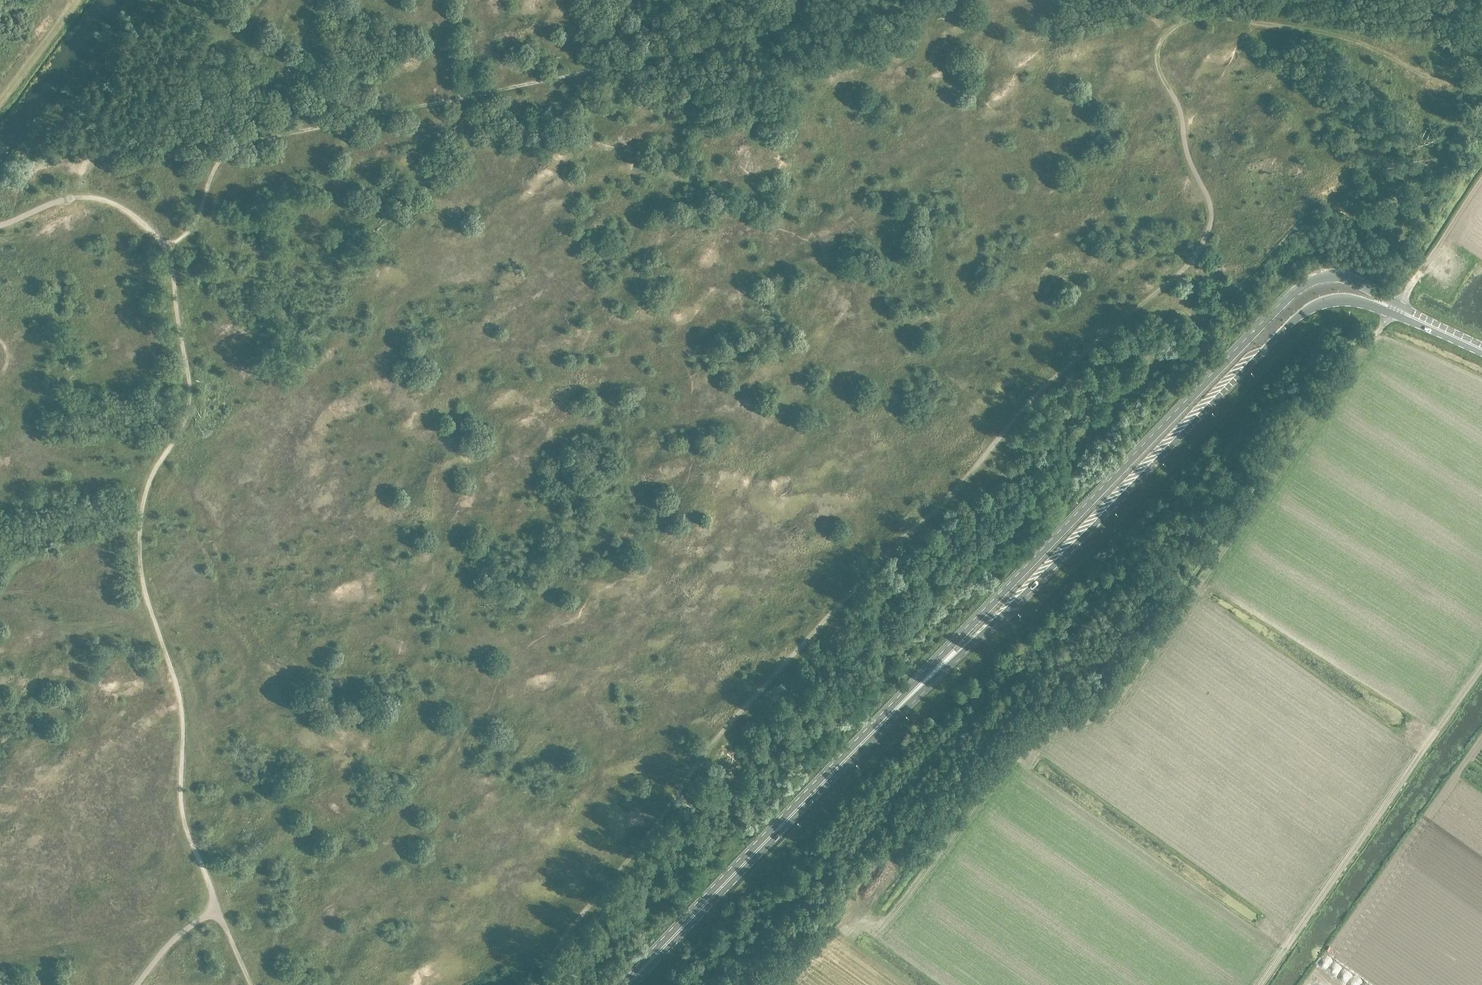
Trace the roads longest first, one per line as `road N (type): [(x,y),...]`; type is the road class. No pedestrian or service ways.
road 1 (track): [(537,984),(558,945),(715,738),(901,537),(959,486),(1043,385),(1193,259),(1212,212),(1170,91)]
road 2 (track): [(778,984),(841,926),(885,921),(1013,758),(1051,732),(1102,714),(1122,693),(1367,343)]
road 3 (track): [(215,910),(181,805),(181,701),(140,563),(143,503),(187,421),(189,400),(167,249)]
road 4 (primary): [(1389,306),(1346,278),(1303,285),(898,707)]
road 5 (primary): [(898,707),(1013,608),(1302,312),(1333,301),(1389,306)]
road 6 (primary): [(898,707),(620,984)]
road 7 (track): [(1481,6),(1460,52),(1431,76),(1323,28),(1195,17),(1169,29)]
road 8 (track): [(1481,735),(1307,984)]
road 9 (track): [(0,104),(76,0)]
road 10 (track): [(1367,343),(1392,343),(1481,382)]

